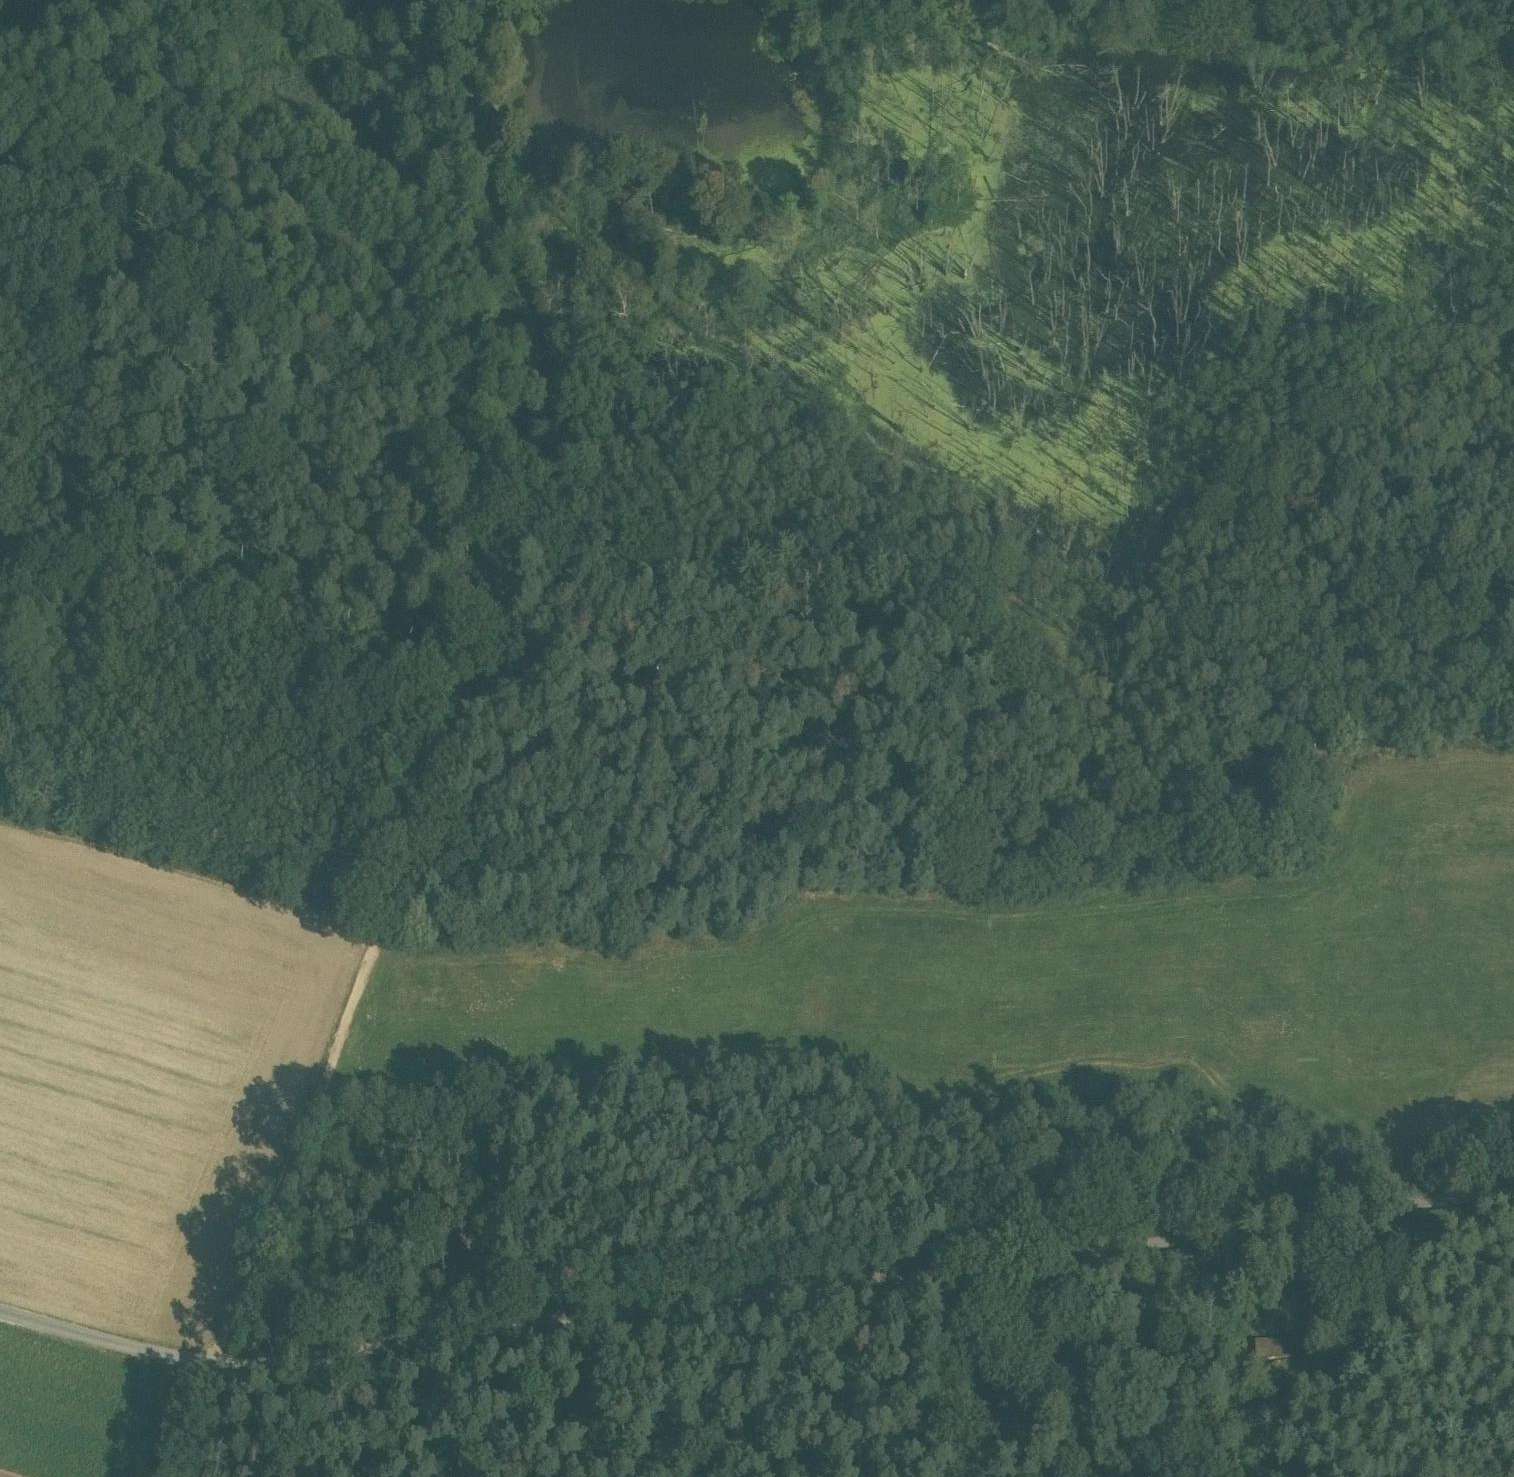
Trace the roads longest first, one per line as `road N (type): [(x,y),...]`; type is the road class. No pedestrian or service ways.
road 1 (track): [(489,0),(470,43),(464,99),(565,417),(557,481),(175,1476)]
road 2 (track): [(1513,1190),(211,1370),(0,1310)]
road 3 (track): [(375,948),(427,958),(624,967),(857,922),(1288,894),(1357,854),(1371,813),(1396,785),(1439,767),(1513,765)]
road 4 (track): [(1187,94),(1513,77)]

